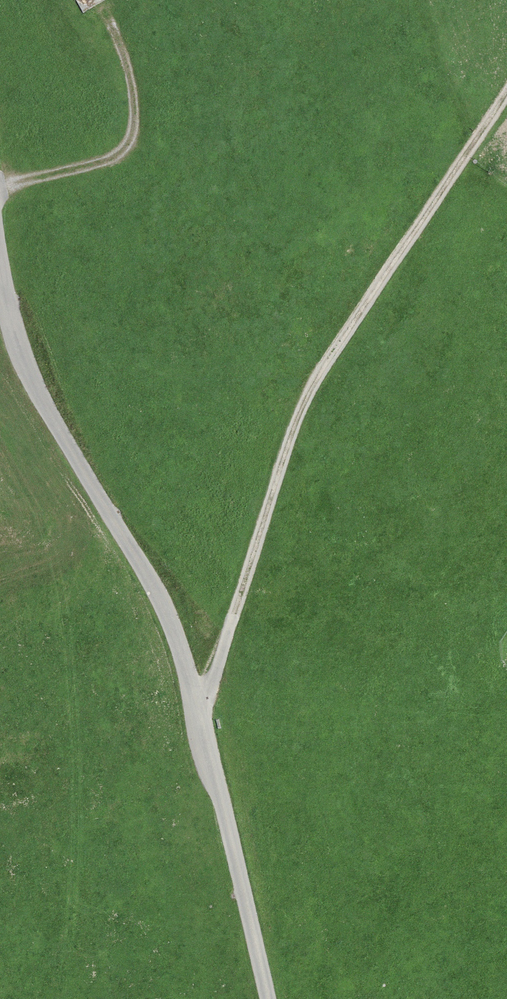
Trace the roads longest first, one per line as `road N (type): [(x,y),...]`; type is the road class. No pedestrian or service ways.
road 1 (unclassified): [(0,277),(23,359),(169,621),(201,713),(268,998)]
road 2 (track): [(506,97),(318,373),(201,713)]
road 3 (track): [(93,2),(132,86),(135,138),(91,172),(0,191)]

